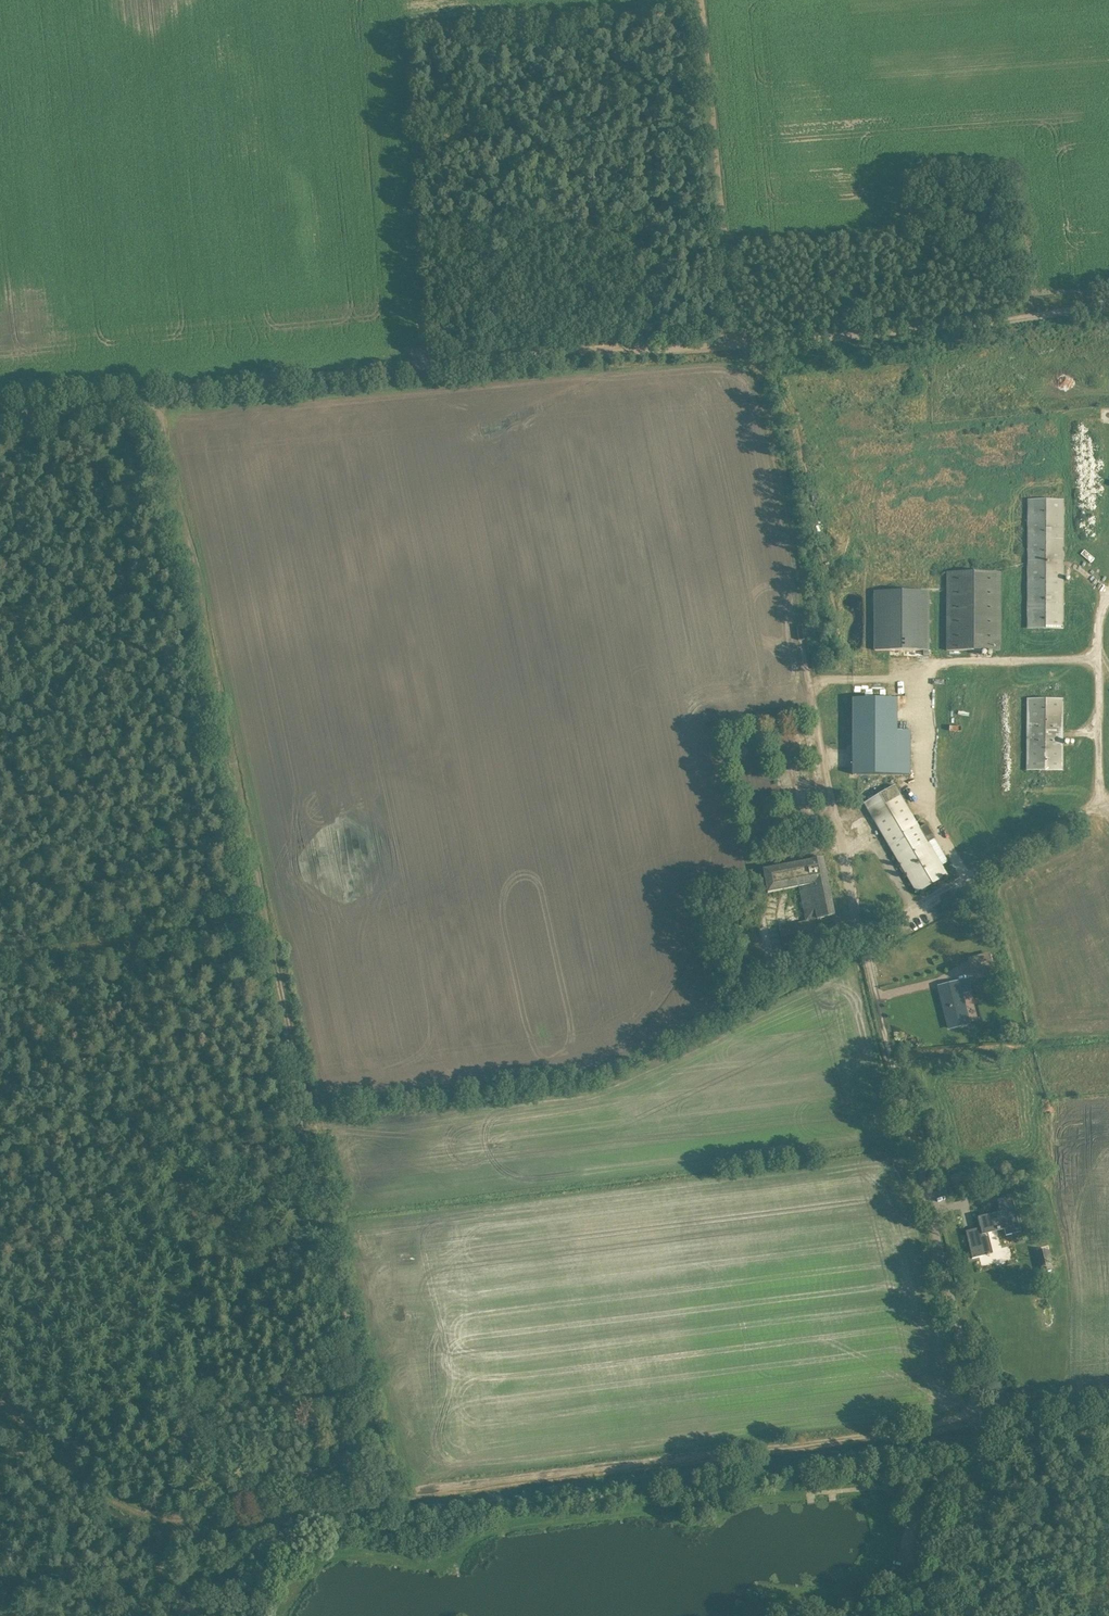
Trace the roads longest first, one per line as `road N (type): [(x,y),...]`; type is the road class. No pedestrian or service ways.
road 1 (track): [(332,1240),(157,399)]
road 2 (track): [(0,417),(154,400),(206,384),(731,346)]
road 3 (unclassified): [(924,1615),(980,1444),(862,933)]
road 4 (track): [(386,1501),(977,1422)]
road 5 (track): [(0,1397),(113,1494),(162,1515),(206,1520),(386,1501)]
road 6 (track): [(1108,309),(731,346)]
road 7 (track): [(731,346),(701,0)]
road 8 (track): [(386,1501),(332,1240)]
road 9 (track): [(0,953),(263,910)]

